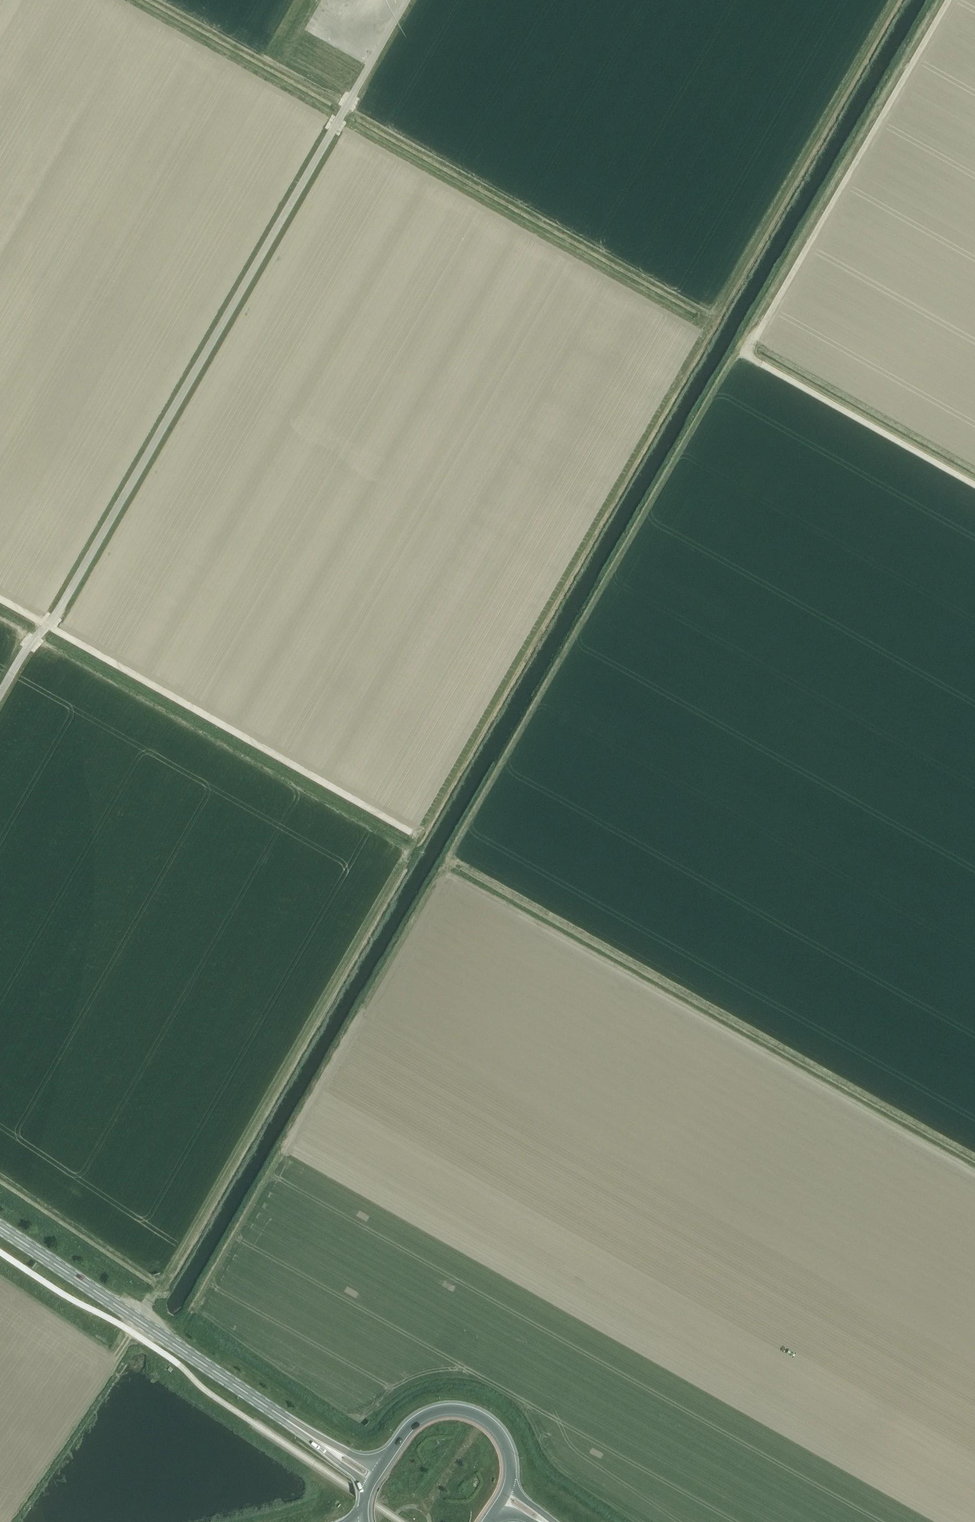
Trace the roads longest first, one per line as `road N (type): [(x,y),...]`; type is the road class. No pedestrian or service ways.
road 1 (track): [(974,477),(752,354),(752,323),(937,0)]
road 2 (primary): [(307,1433),(0,1227)]
road 3 (trunk): [(510,1484),(500,1433),(478,1415),(449,1409),(417,1420),(378,1469)]

